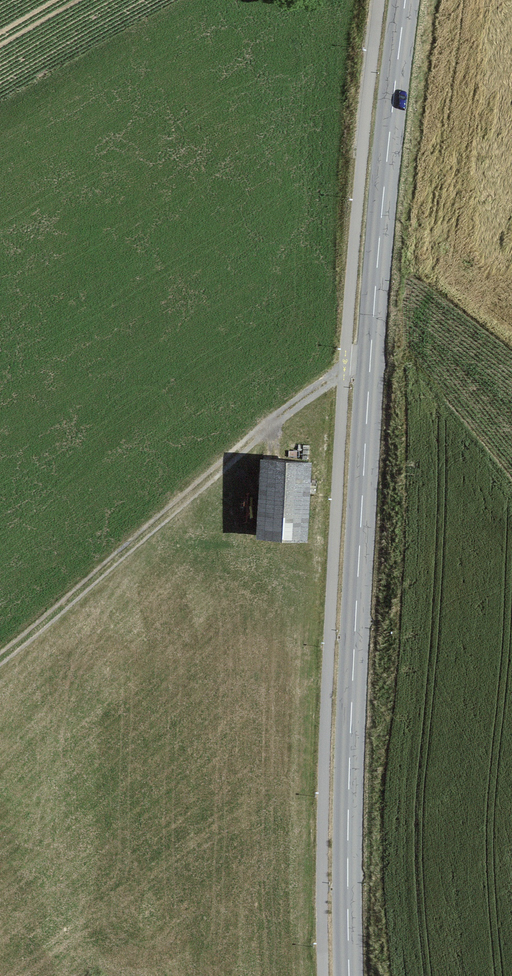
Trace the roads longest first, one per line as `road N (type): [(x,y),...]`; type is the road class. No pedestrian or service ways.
road 1 (tertiary): [(349,975),(361,520),(405,0)]
road 2 (track): [(0,660),(255,435),(371,347)]

